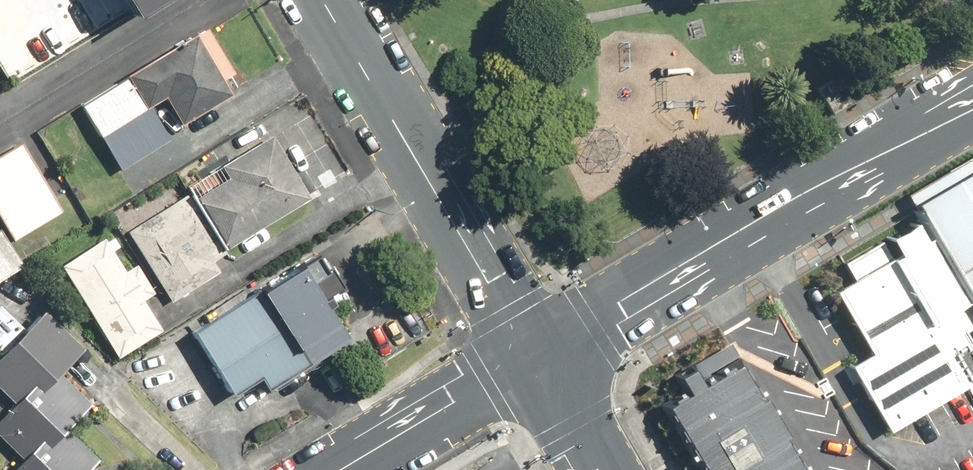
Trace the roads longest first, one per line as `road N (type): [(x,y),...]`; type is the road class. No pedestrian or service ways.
road 1 (secondary): [(972,98),(537,363)]
road 2 (tertiary): [(537,363),(325,0)]
road 3 (tertiary): [(537,363),(351,469)]
road 4 (secondary): [(537,363),(599,469)]

